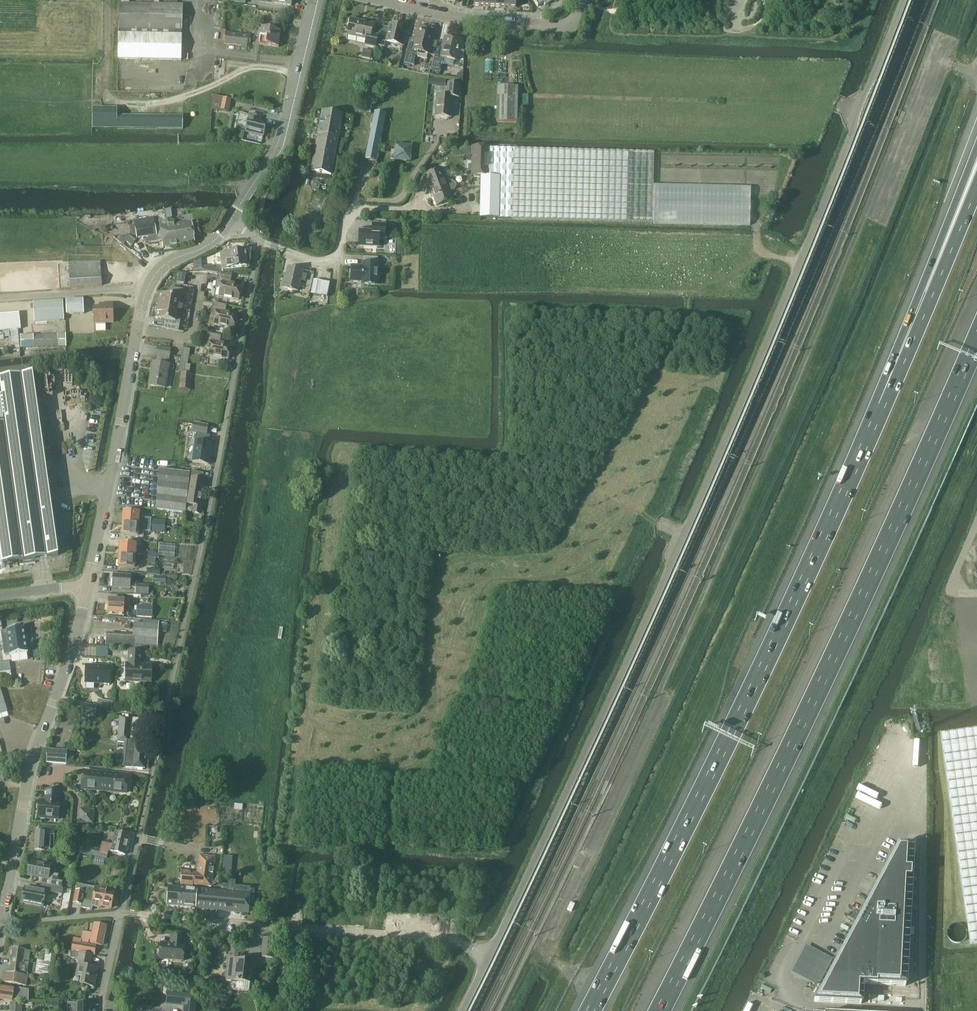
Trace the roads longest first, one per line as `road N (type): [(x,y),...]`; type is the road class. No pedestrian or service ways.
road 1 (unclassified): [(462,1010),(748,395),(905,0)]
road 2 (motorway): [(660,1010),(906,508),(976,342)]
road 3 (motorway): [(864,449),(589,1010)]
road 4 (residential): [(88,585),(149,289),(161,268),(226,227)]
road 5 (residential): [(3,924),(31,764),(88,585)]
road 6 (motorway): [(976,151),(864,449)]
road 7 (residential): [(3,924),(120,913),(312,930)]
road 8 (motorway): [(976,184),(864,449)]
road 9 (residential): [(226,227),(281,134),(315,0)]
road 10 (residential): [(384,0),(467,20),(555,28),(574,24),(583,0)]

